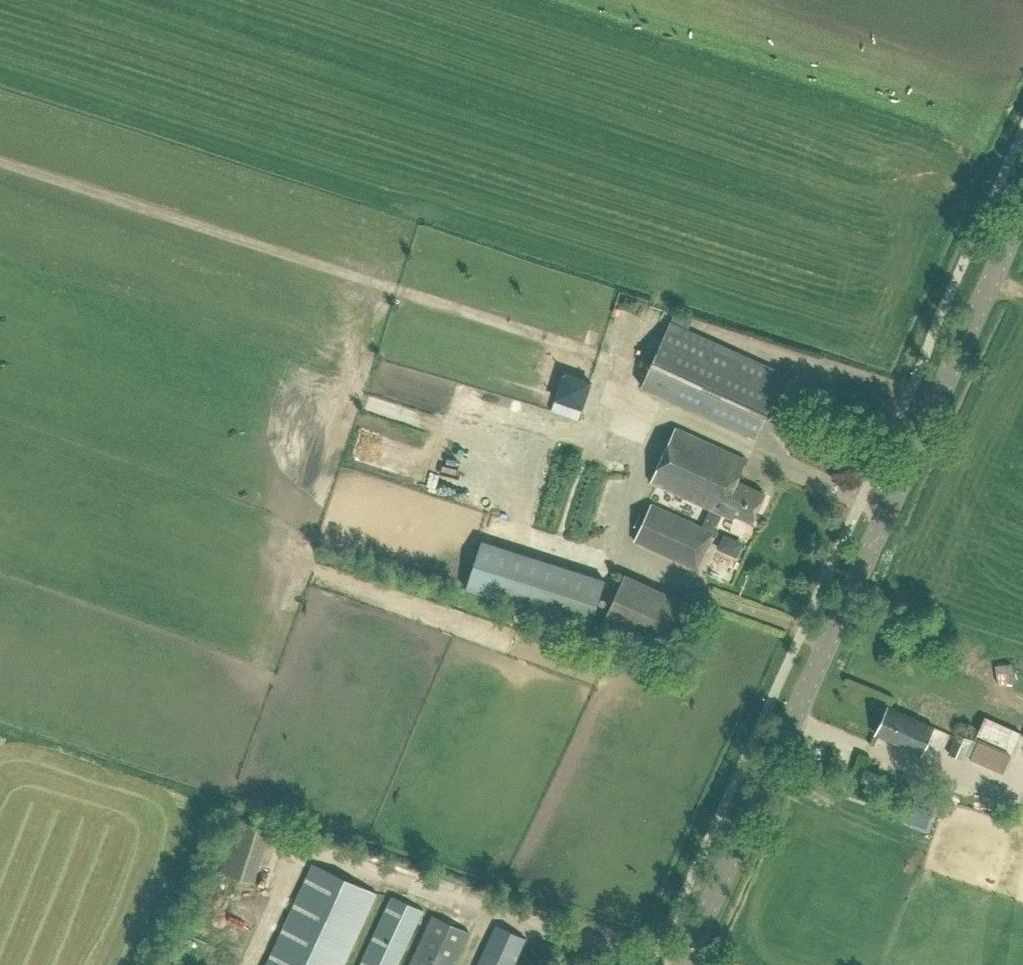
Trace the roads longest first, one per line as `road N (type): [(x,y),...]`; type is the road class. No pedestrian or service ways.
road 1 (secondary): [(682,964),(1022,204)]

